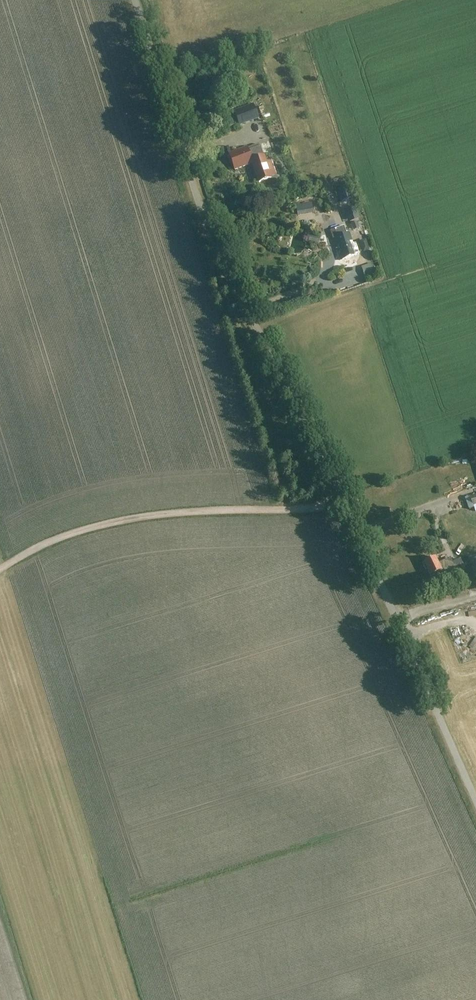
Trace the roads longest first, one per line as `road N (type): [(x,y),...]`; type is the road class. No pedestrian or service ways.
road 1 (unclassified): [(475,802),(333,479),(218,251),(136,0)]
road 2 (track): [(342,500),(106,523),(0,571)]

